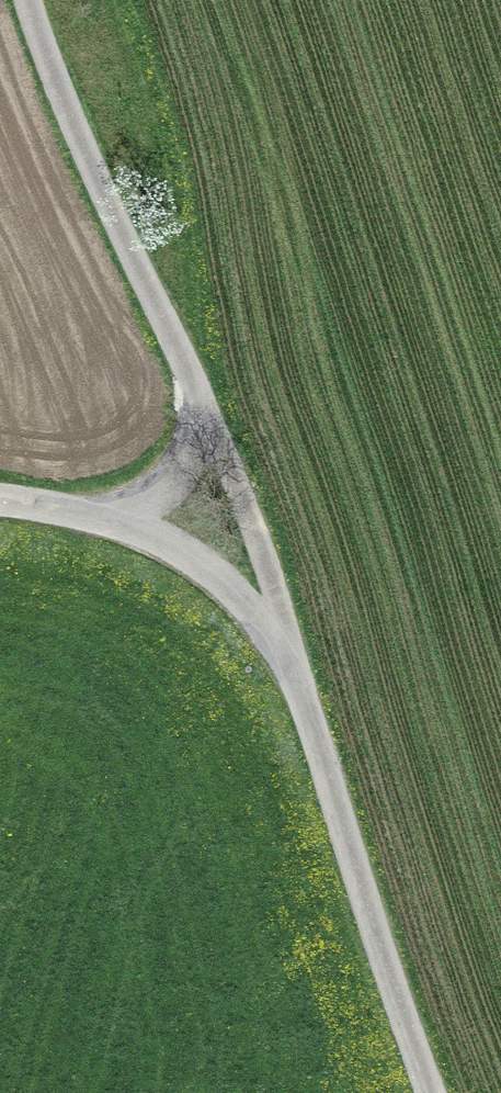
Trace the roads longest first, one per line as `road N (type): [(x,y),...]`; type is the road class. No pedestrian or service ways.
road 1 (unclassified): [(294,671),(242,494),(124,244),(27,0)]
road 2 (unclassified): [(294,671),(431,1092)]
road 3 (unclassified): [(0,502),(123,525),(225,588),(294,671)]

